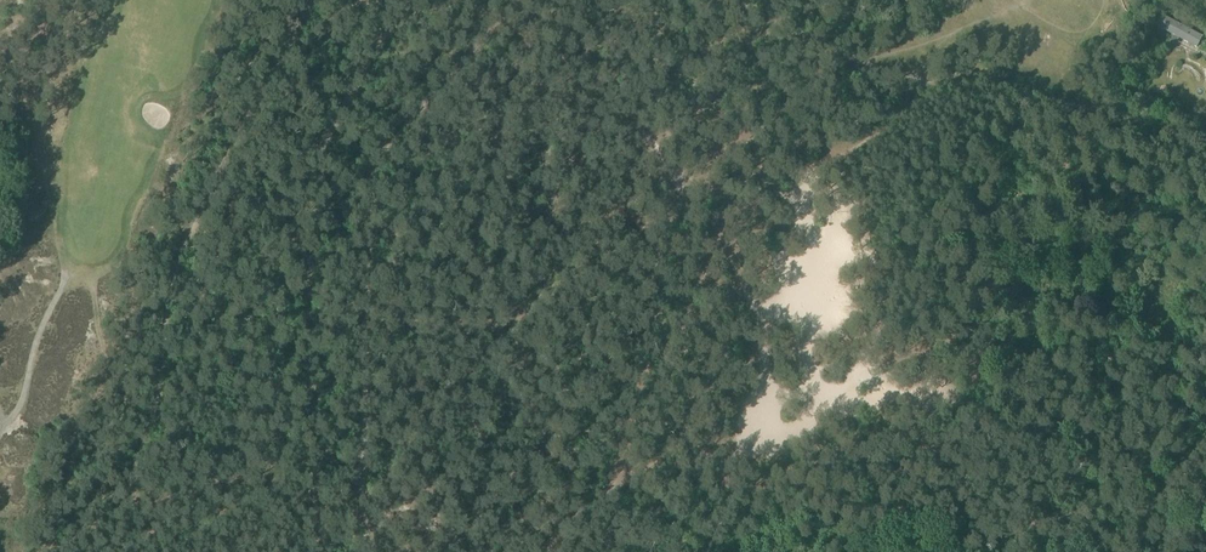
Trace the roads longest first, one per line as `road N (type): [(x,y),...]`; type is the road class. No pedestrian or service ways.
road 1 (track): [(309,551),(309,182),(352,87),(414,0)]

